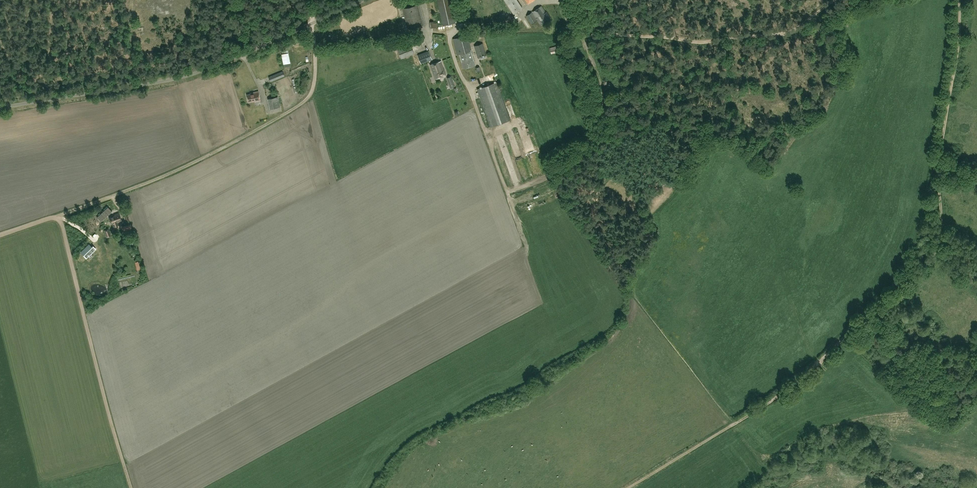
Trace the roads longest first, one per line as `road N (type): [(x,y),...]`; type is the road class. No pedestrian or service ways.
road 1 (track): [(627,487),(751,414),(904,291),(929,261),(938,245),(959,0)]
road 2 (unclassified): [(0,236),(188,165),(310,96),(312,23)]
road 3 (unclassified): [(0,107),(190,73),(312,23)]
road 4 (track): [(833,0),(789,32),(702,42),(587,36),(566,15)]

